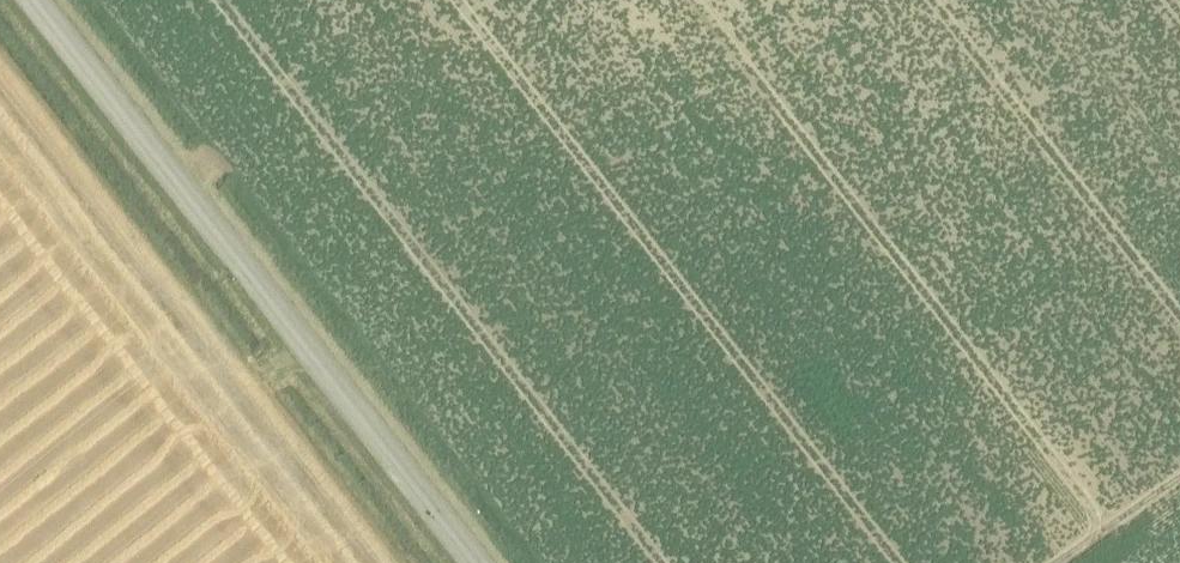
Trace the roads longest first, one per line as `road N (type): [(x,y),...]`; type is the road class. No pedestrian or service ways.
road 1 (tertiary): [(476,562),(36,0)]

